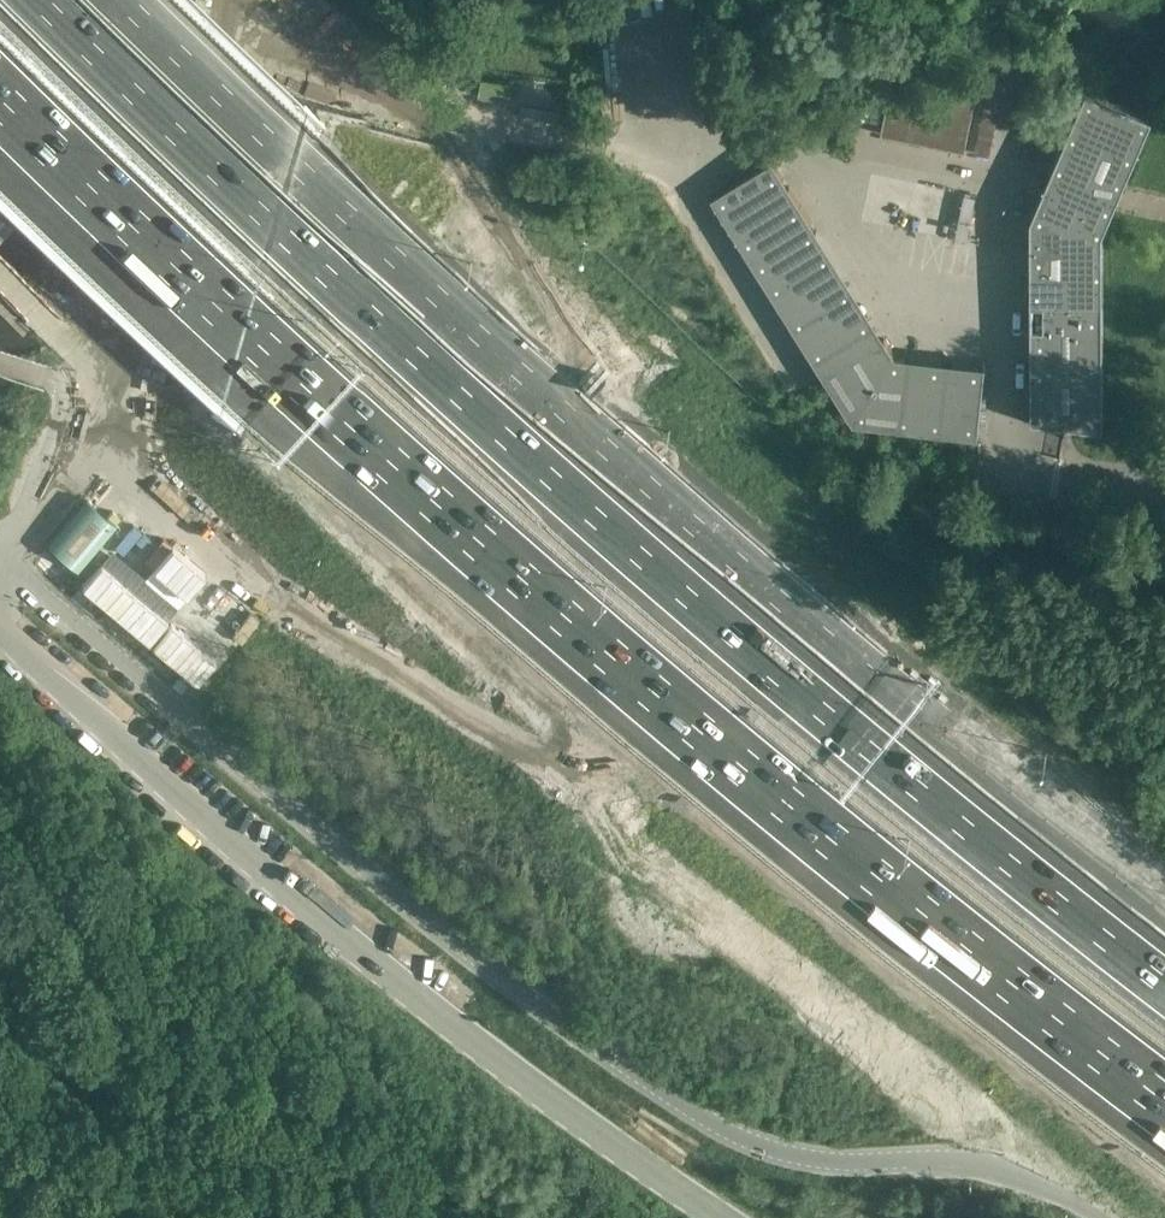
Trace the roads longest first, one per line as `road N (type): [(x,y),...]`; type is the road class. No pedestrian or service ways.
road 1 (motorway): [(0,106),(262,367),(751,801),(1164,1113)]
road 2 (motorway): [(1164,958),(657,537),(76,0)]
road 3 (unclassified): [(8,560),(316,825),(706,1120),(774,1149),(830,1160),(994,1161),(1058,1182),(1118,1217)]
road 4 (primary): [(0,639),(458,1032),(720,1217)]
road 5 (unclassified): [(8,560),(110,262),(158,87)]

